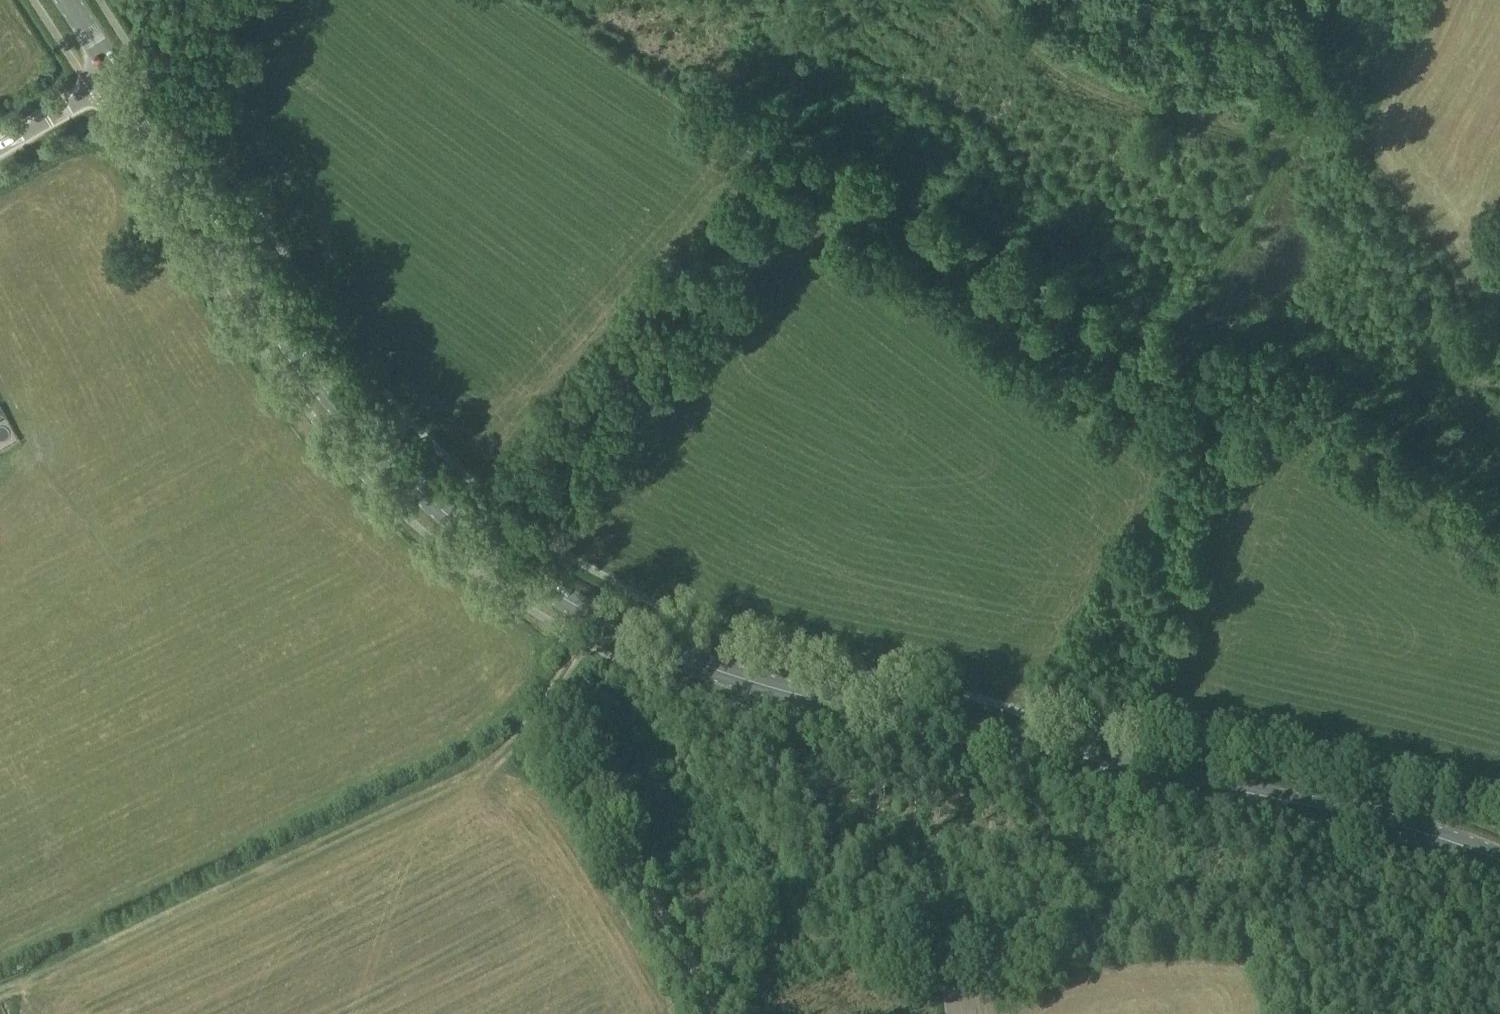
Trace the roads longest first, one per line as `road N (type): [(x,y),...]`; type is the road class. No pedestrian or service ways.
road 1 (secondary): [(1499,862),(1418,833),(709,648),(585,595),(465,511),(374,418),(101,64)]
road 2 (track): [(0,996),(513,749),(534,720)]
road 3 (track): [(606,578),(585,595),(534,720),(717,1013)]

